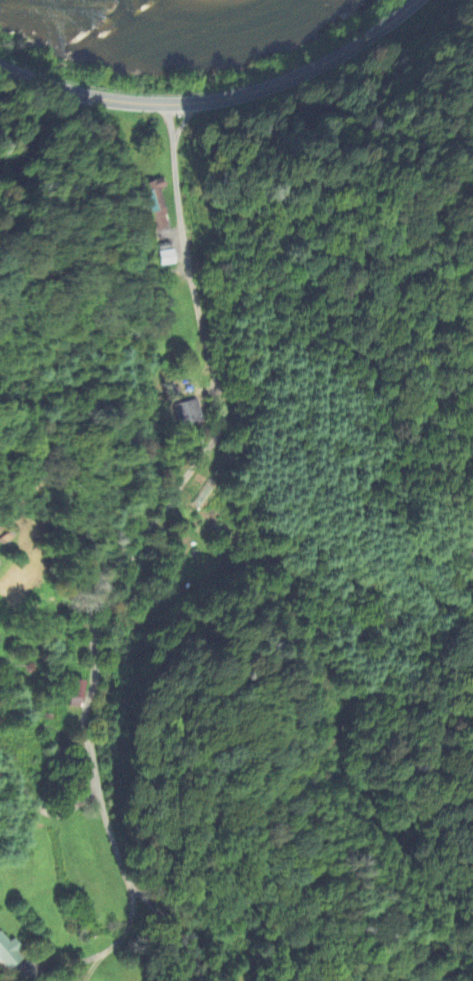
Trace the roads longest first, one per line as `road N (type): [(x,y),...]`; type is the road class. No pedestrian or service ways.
road 1 (residential): [(168,105),(187,250),(227,417),(99,618),(82,719),(95,786),(135,896),(133,933),(84,980)]
road 2 (secondary): [(0,69),(124,103),(209,103),(286,85),(423,0)]

